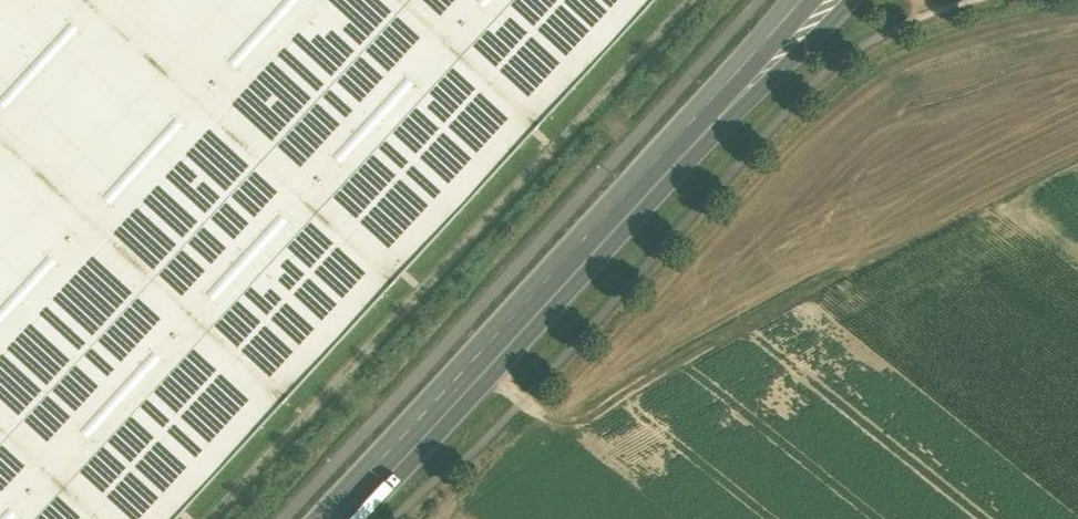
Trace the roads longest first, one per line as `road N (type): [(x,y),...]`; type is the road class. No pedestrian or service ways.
road 1 (secondary): [(347,518),(709,124)]
road 2 (track): [(487,369),(545,416),(578,418),(824,282)]
road 3 (secondary): [(709,124),(779,82),(855,0)]
road 4 (secondary): [(814,0),(709,124)]
road 5 (unclassified): [(789,0),(739,56),(709,124)]

